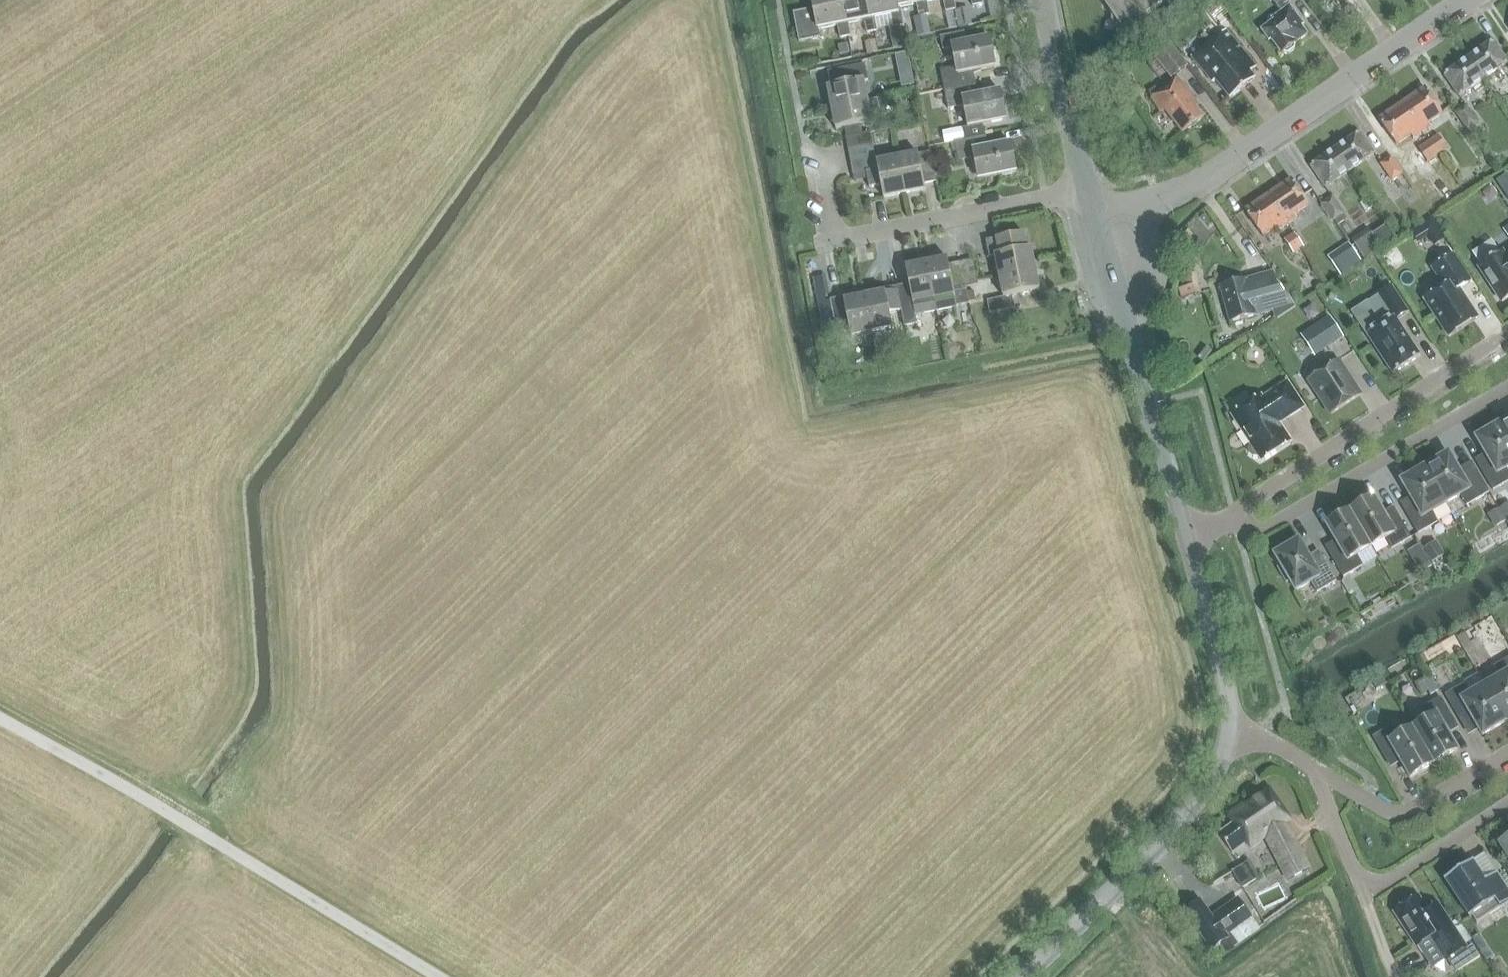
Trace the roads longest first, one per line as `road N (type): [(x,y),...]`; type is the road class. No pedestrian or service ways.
road 1 (residential): [(1094,224),(1199,182),(1469,0)]
road 2 (residential): [(1085,190),(846,237),(835,226),(821,151)]
road 3 (tertiary): [(1187,539),(1094,224)]
road 4 (residential): [(1507,384),(1254,533),(1239,509)]
road 5 (tertiary): [(1023,976),(1201,798),(1231,735)]
road 6 (residential): [(1239,509),(1507,334)]
road 7 (residential): [(1315,769),(1364,898),(1507,803)]
road 8 (residential): [(1315,769),(1394,812),(1426,804),(1507,757)]
road 9 (tertiary): [(1231,735),(1187,539)]
road 10 (tertiary): [(1085,190),(1041,0)]

